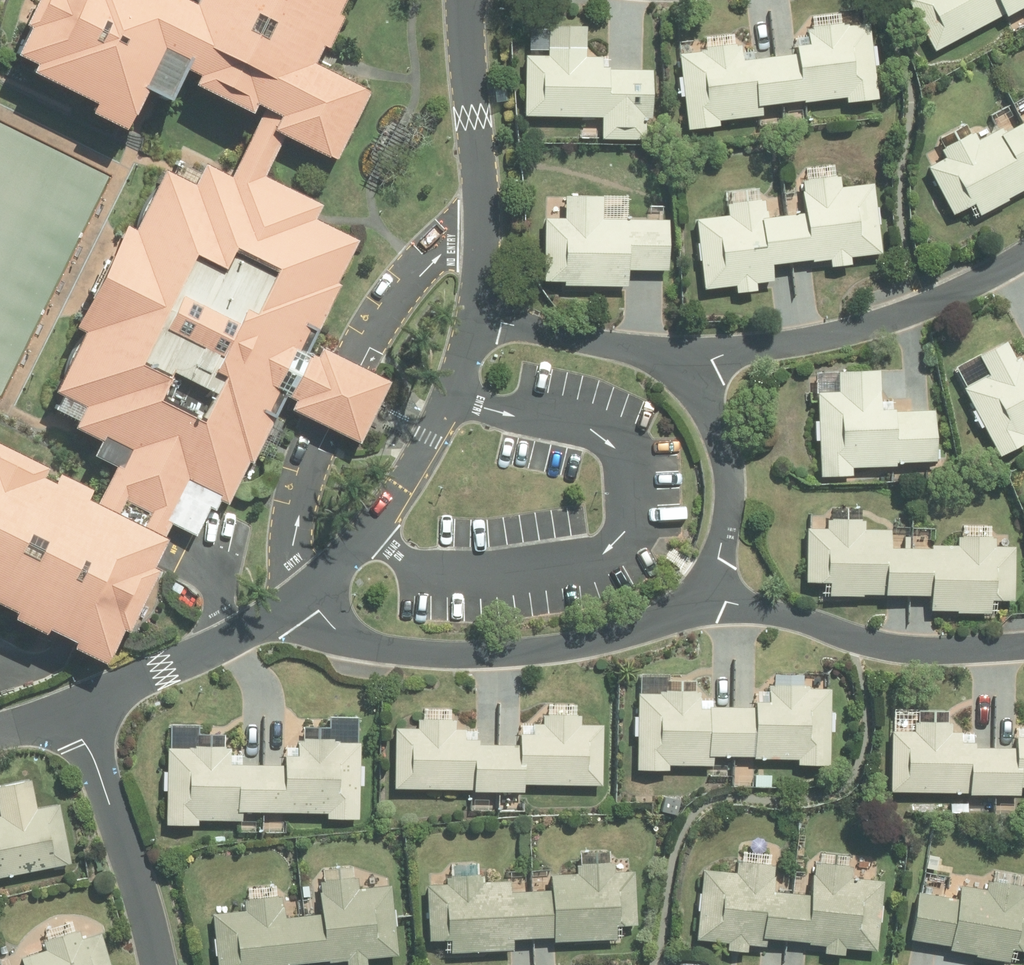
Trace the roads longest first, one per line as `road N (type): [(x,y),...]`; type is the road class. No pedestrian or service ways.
road 1 (residential): [(699,593),(677,613),(613,641),(476,658),(371,647),(300,597)]
road 2 (residential): [(686,377),(734,354),(875,325),(1023,255)]
road 3 (residential): [(473,315),(457,397),(417,465),(373,532),(300,597)]
road 4 (residential): [(699,593),(880,646),(1023,645)]
road 5 (residential): [(469,0),(473,315)]
road 6 (residential): [(68,714),(96,767),(154,964)]
road 7 (residential): [(300,597),(68,714)]
road 8 (residential): [(686,377),(714,417),(730,474),(724,532),(699,593)]
road 9 (residential): [(473,315),(637,355),(686,377)]

